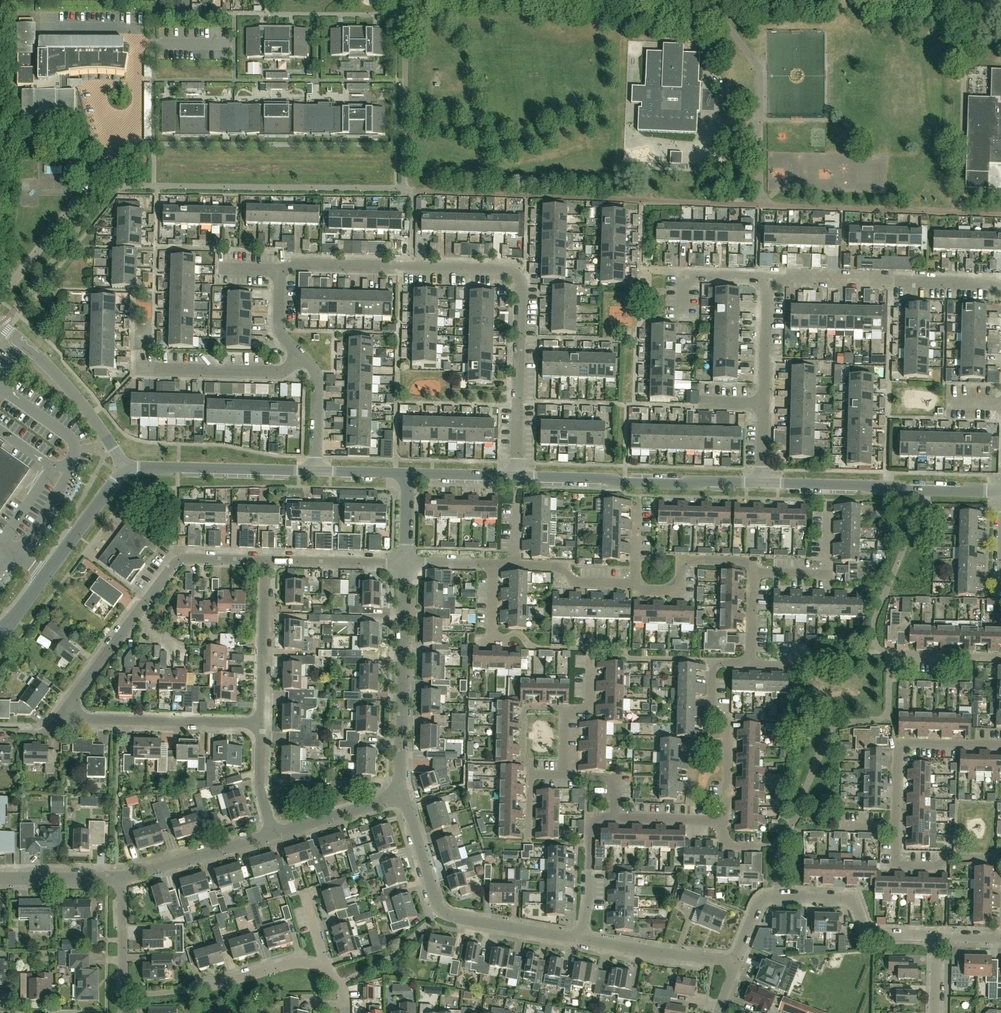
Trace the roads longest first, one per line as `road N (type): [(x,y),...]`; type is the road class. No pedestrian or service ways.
road 1 (residential): [(517,477),(516,266),(292,264),(283,273)]
road 2 (residential): [(61,717),(176,565),(268,562)]
road 3 (residential): [(581,939),(438,912),(404,796)]
road 4 (residential): [(935,935),(878,934),(845,898),(769,897),(736,961)]
road 5 (unclassified): [(517,477),(760,484)]
road 6 (unclassified): [(760,484),(1000,490)]
road 7 (residential): [(1000,285),(767,277)]
road 8 (residential): [(404,796),(406,563)]
road 9 (tertiary): [(0,637),(125,468)]
road 10 (residential): [(263,725),(61,717)]
road 11 (residential): [(725,820),(729,727),(712,706),(712,666),(751,663)]
road 12 (unclassified): [(125,468),(316,471)]
road 13 (unclassified): [(125,468),(50,368),(0,325)]
road 14 (residential): [(897,828),(899,749),(1000,742)]
road 15 (residential): [(142,369),(274,371),(302,357)]
road 16 (residential): [(263,725),(268,562)]
road 17 (residential): [(636,584),(636,592),(680,592),(681,560),(744,561),(753,572)]
road 18 (residential): [(122,879),(277,836)]
road 19 (residential): [(736,961),(581,939)]
road 20 (residential): [(1000,863),(951,855),(944,865),(896,864),(897,828)]
road 21 (residential): [(406,563),(268,562)]
road 22 (residential): [(753,572),(824,574),(825,511)]
road 23 (residential): [(277,836),(404,796)]
road 24 (residential): [(124,1012),(122,879)]
road 25 (residential): [(761,405),(767,277)]
road 26 (residential): [(636,584),(579,583),(558,566),(515,566)]
road 27 (residential): [(207,987),(300,963),(328,970)]
road 28 (residential): [(684,315),(686,274),(767,277)]
road 29 (residential): [(0,881),(122,879)]

